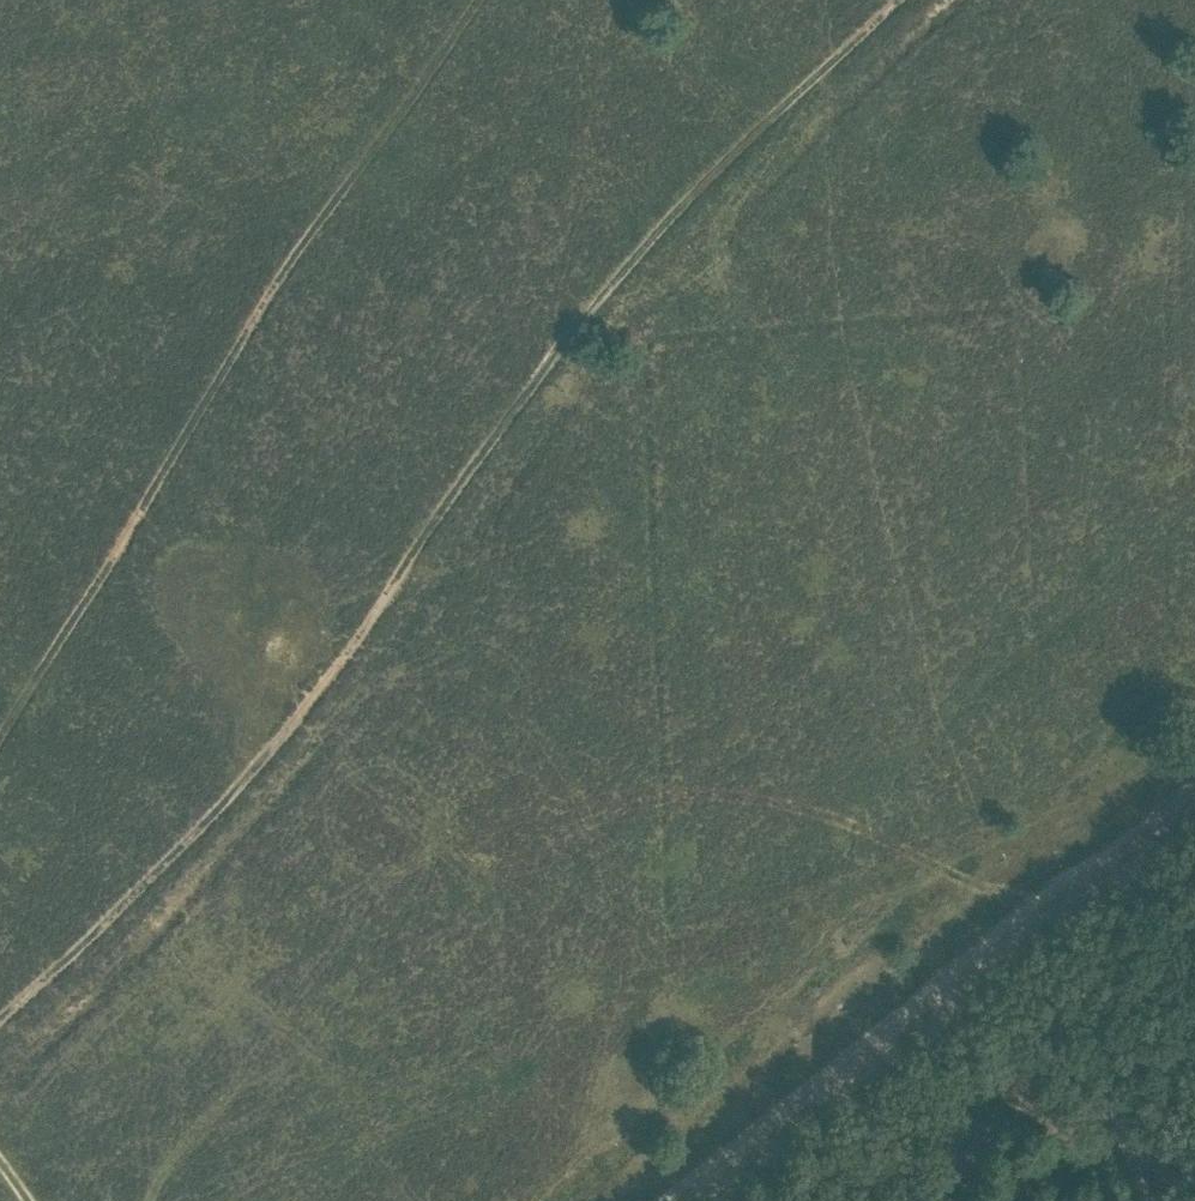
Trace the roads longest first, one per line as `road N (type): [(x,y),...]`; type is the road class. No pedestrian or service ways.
road 1 (track): [(897,0),(664,222),(464,474),(283,735),(139,889),(0,1017)]
road 2 (track): [(480,0),(285,270),(0,734)]
road 3 (track): [(1194,795),(677,1200)]
road 4 (track): [(1004,942),(1174,1200)]

